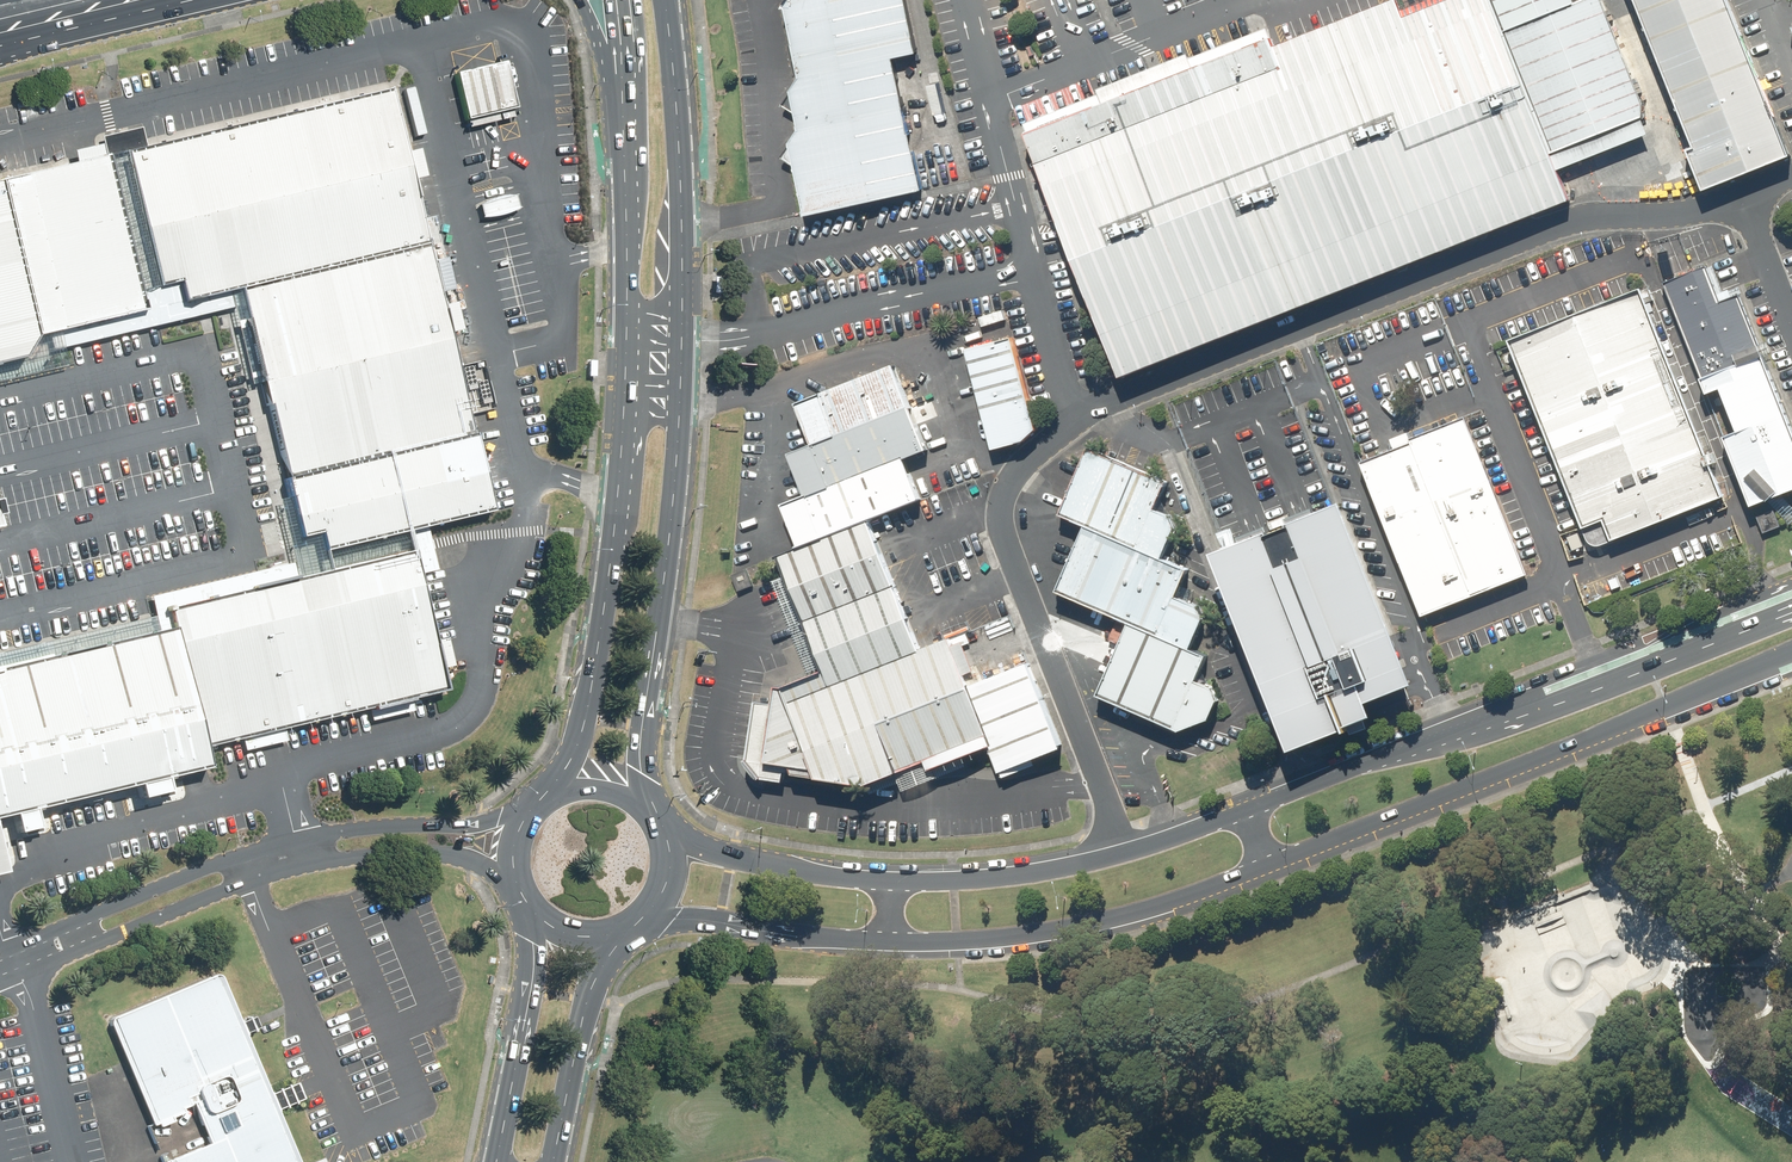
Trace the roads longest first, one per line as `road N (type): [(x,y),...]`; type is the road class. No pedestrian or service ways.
road 1 (secondary): [(1245,808),(1791,597)]
road 2 (secondary): [(1791,662),(1270,867)]
road 3 (secondary): [(682,401),(640,755),(659,820)]
road 4 (secondary): [(542,804),(579,738),(587,703),(615,536),(626,398)]
road 5 (secondary): [(1270,867),(1155,908),(1021,936),(887,941)]
road 6 (secondary): [(889,880),(1010,874),(1130,850),(1245,808)]
road 7 (secondary): [(668,0),(685,337)]
road 8 (secondary): [(497,1161),(535,960),(527,900)]
road 9 (secondary): [(635,925),(588,1000),(554,1161)]
road 10 (secondary): [(887,941),(724,921),(641,921)]
road 11 (secondary): [(661,823),(733,857),(889,880)]
road 12 (secondary): [(627,334),(626,124)]
road 13 (primary): [(199,0),(0,47)]
road 14 (secondary): [(542,804),(581,785),(604,785),(644,803),(659,820)]
road 15 (primary): [(626,124),(581,0)]
road 16 (secondary): [(626,124),(622,0)]
road 17 (secondary): [(635,925),(576,935),(527,900)]

